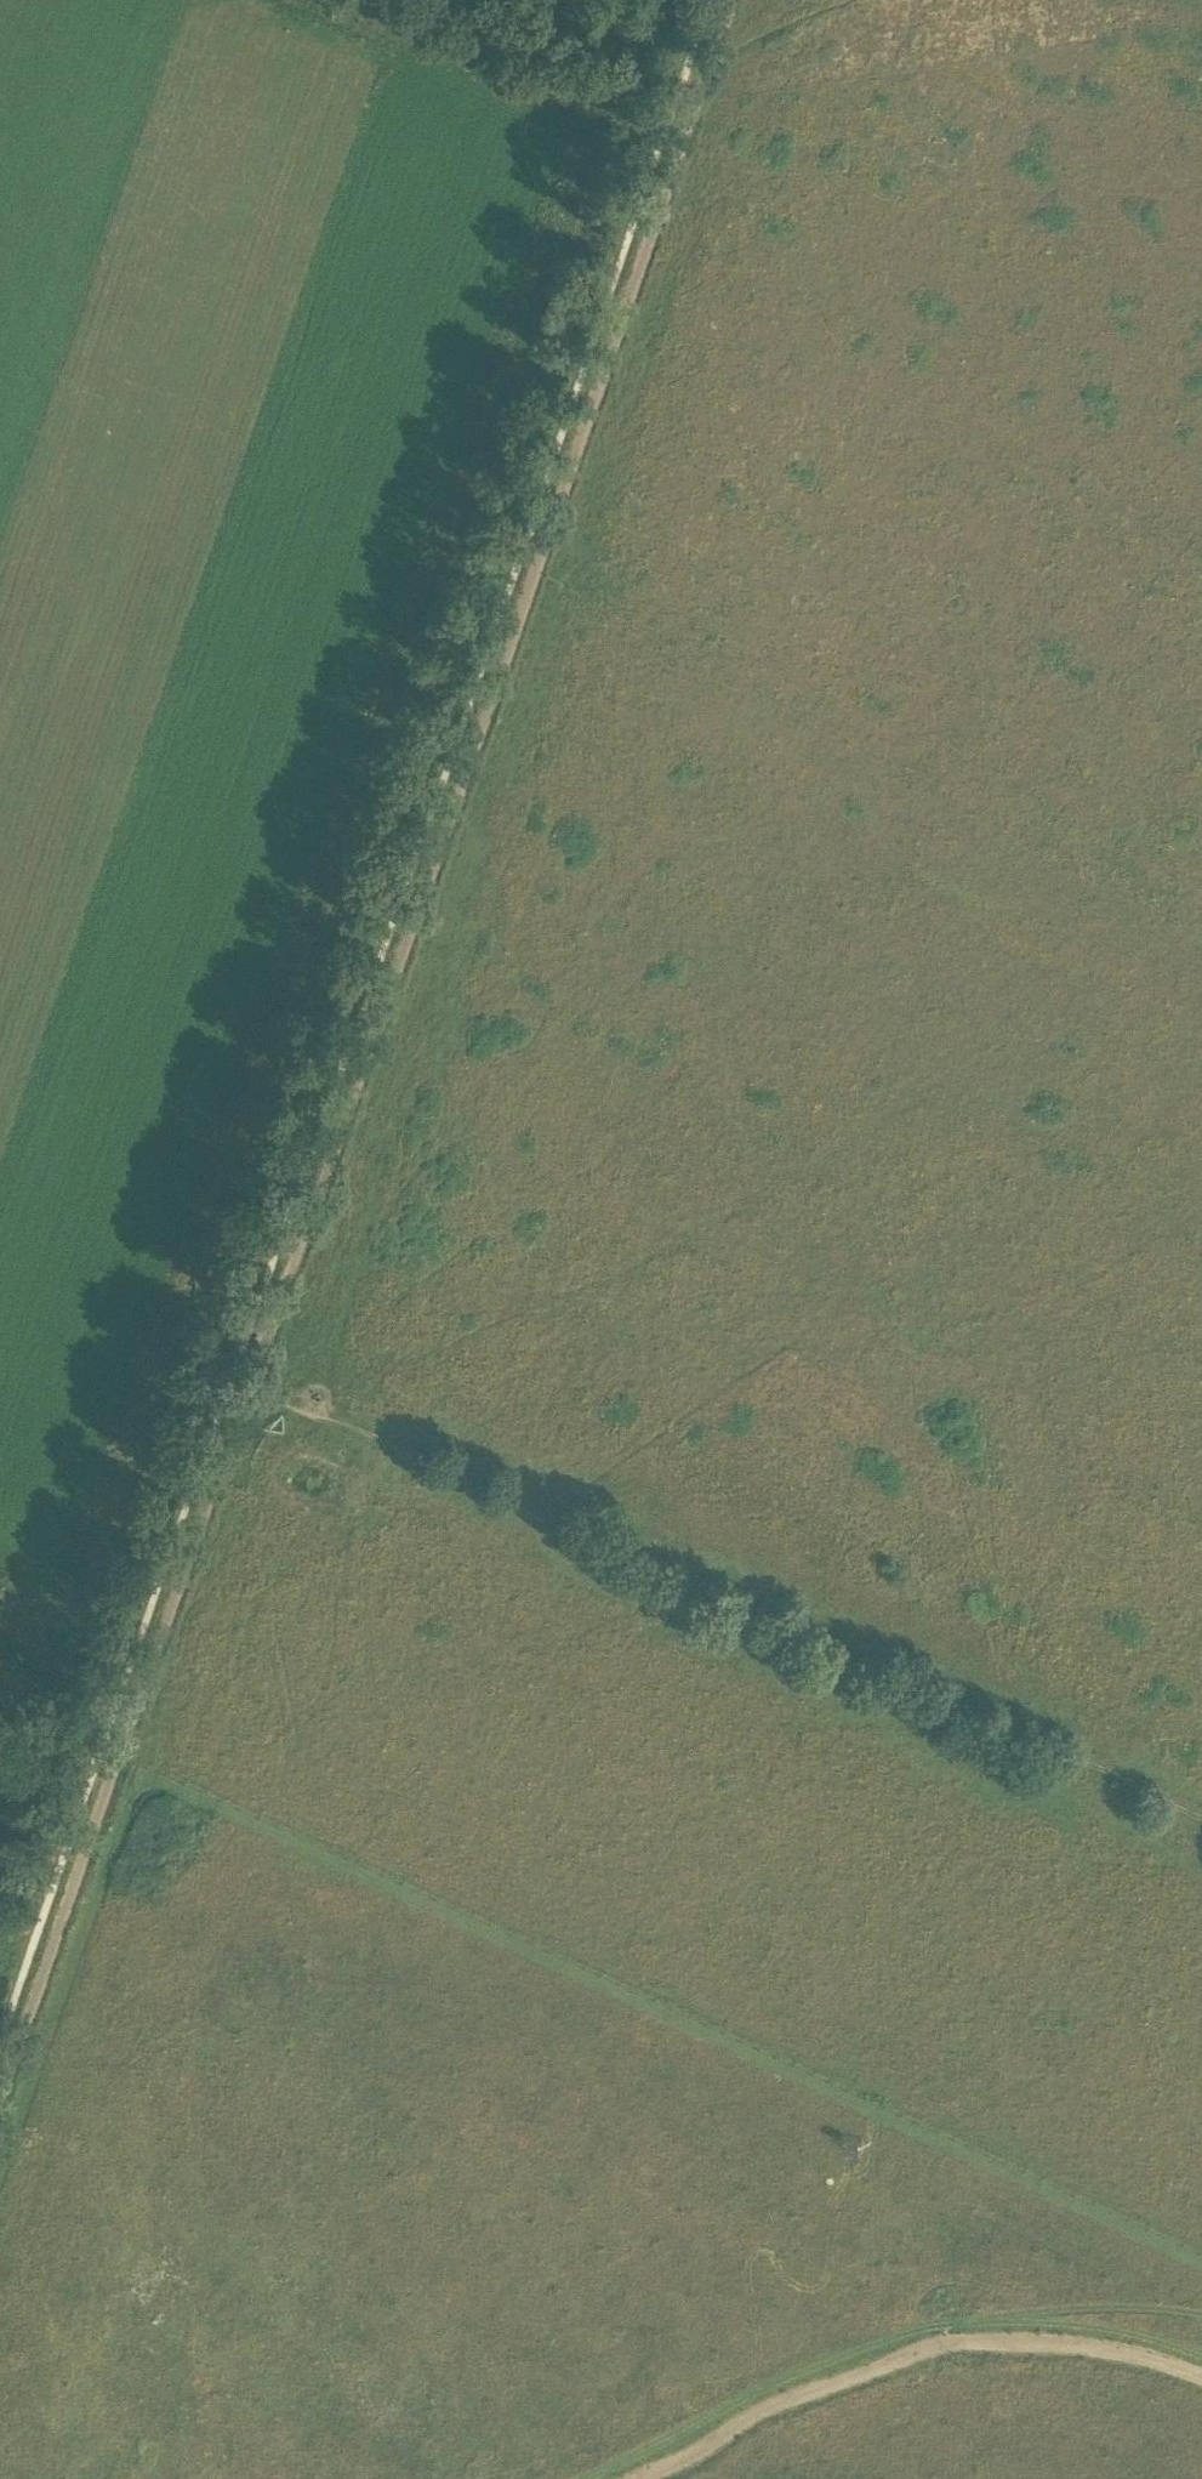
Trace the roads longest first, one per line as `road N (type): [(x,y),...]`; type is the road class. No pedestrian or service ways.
road 1 (track): [(627,87),(68,1683),(68,1753)]
road 2 (track): [(691,107),(247,1387)]
road 3 (track): [(496,2478),(575,2456),(849,2342),(917,2326),(1093,2307),(1201,2316)]
road 4 (track): [(247,1387),(113,1769)]
road 5 (track): [(113,1769),(0,2098)]
road 6 (track): [(421,0),(691,107)]
road 7 (track): [(0,1726),(113,1769)]

